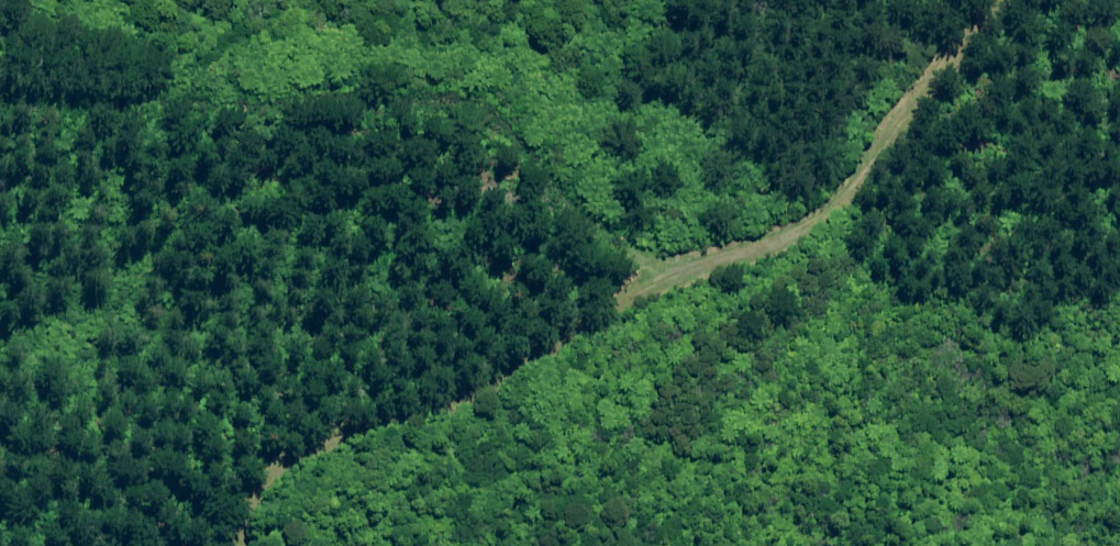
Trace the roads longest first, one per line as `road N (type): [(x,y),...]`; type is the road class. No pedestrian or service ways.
road 1 (track): [(0,92),(231,88),(480,124),(666,278)]
road 2 (track): [(666,278),(463,388),(302,451),(254,500),(240,545)]
road 3 (track): [(666,278),(831,203),(996,0)]

